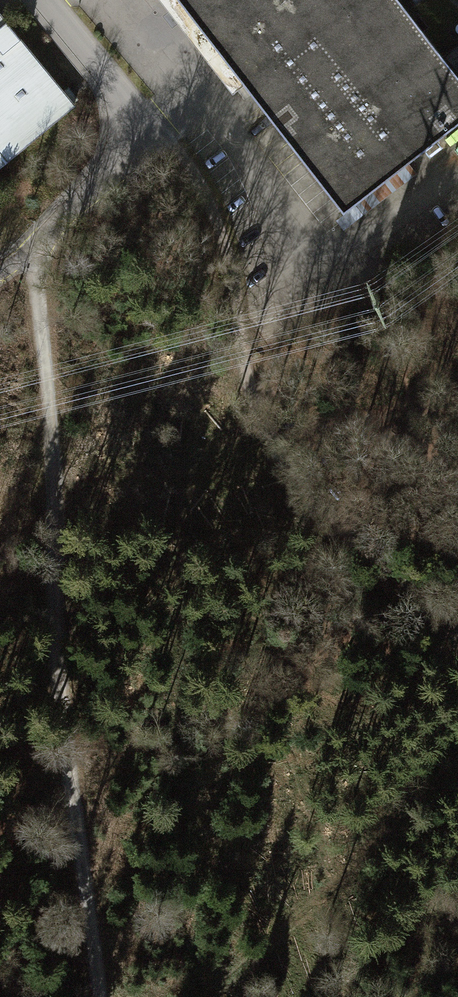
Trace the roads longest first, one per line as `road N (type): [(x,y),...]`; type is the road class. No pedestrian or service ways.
road 1 (track): [(102,996),(66,760),(58,431),(32,256)]
road 2 (track): [(132,126),(182,154),(211,201),(233,288),(240,369),(260,433),(349,514)]
road 3 (track): [(349,514),(457,620)]

